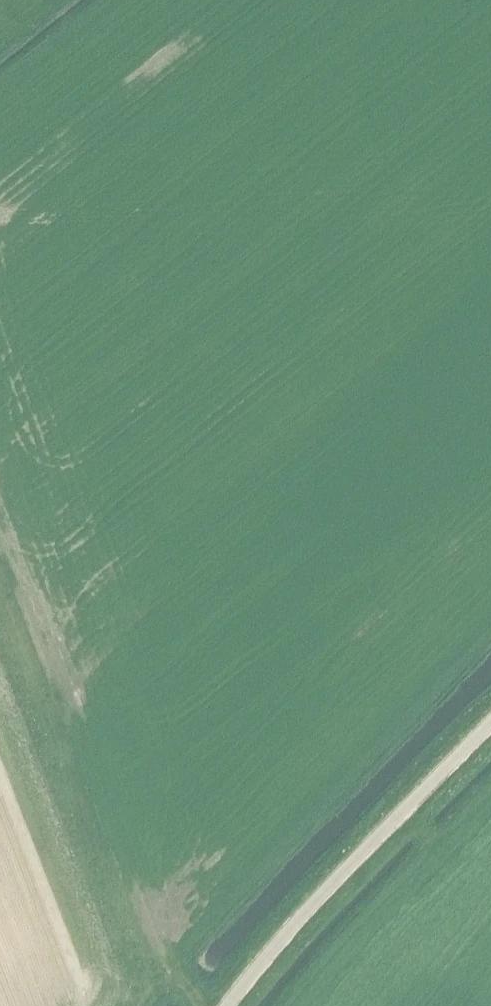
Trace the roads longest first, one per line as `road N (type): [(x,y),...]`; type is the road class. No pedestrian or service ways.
road 1 (tertiary): [(226,1005),(490,724)]

